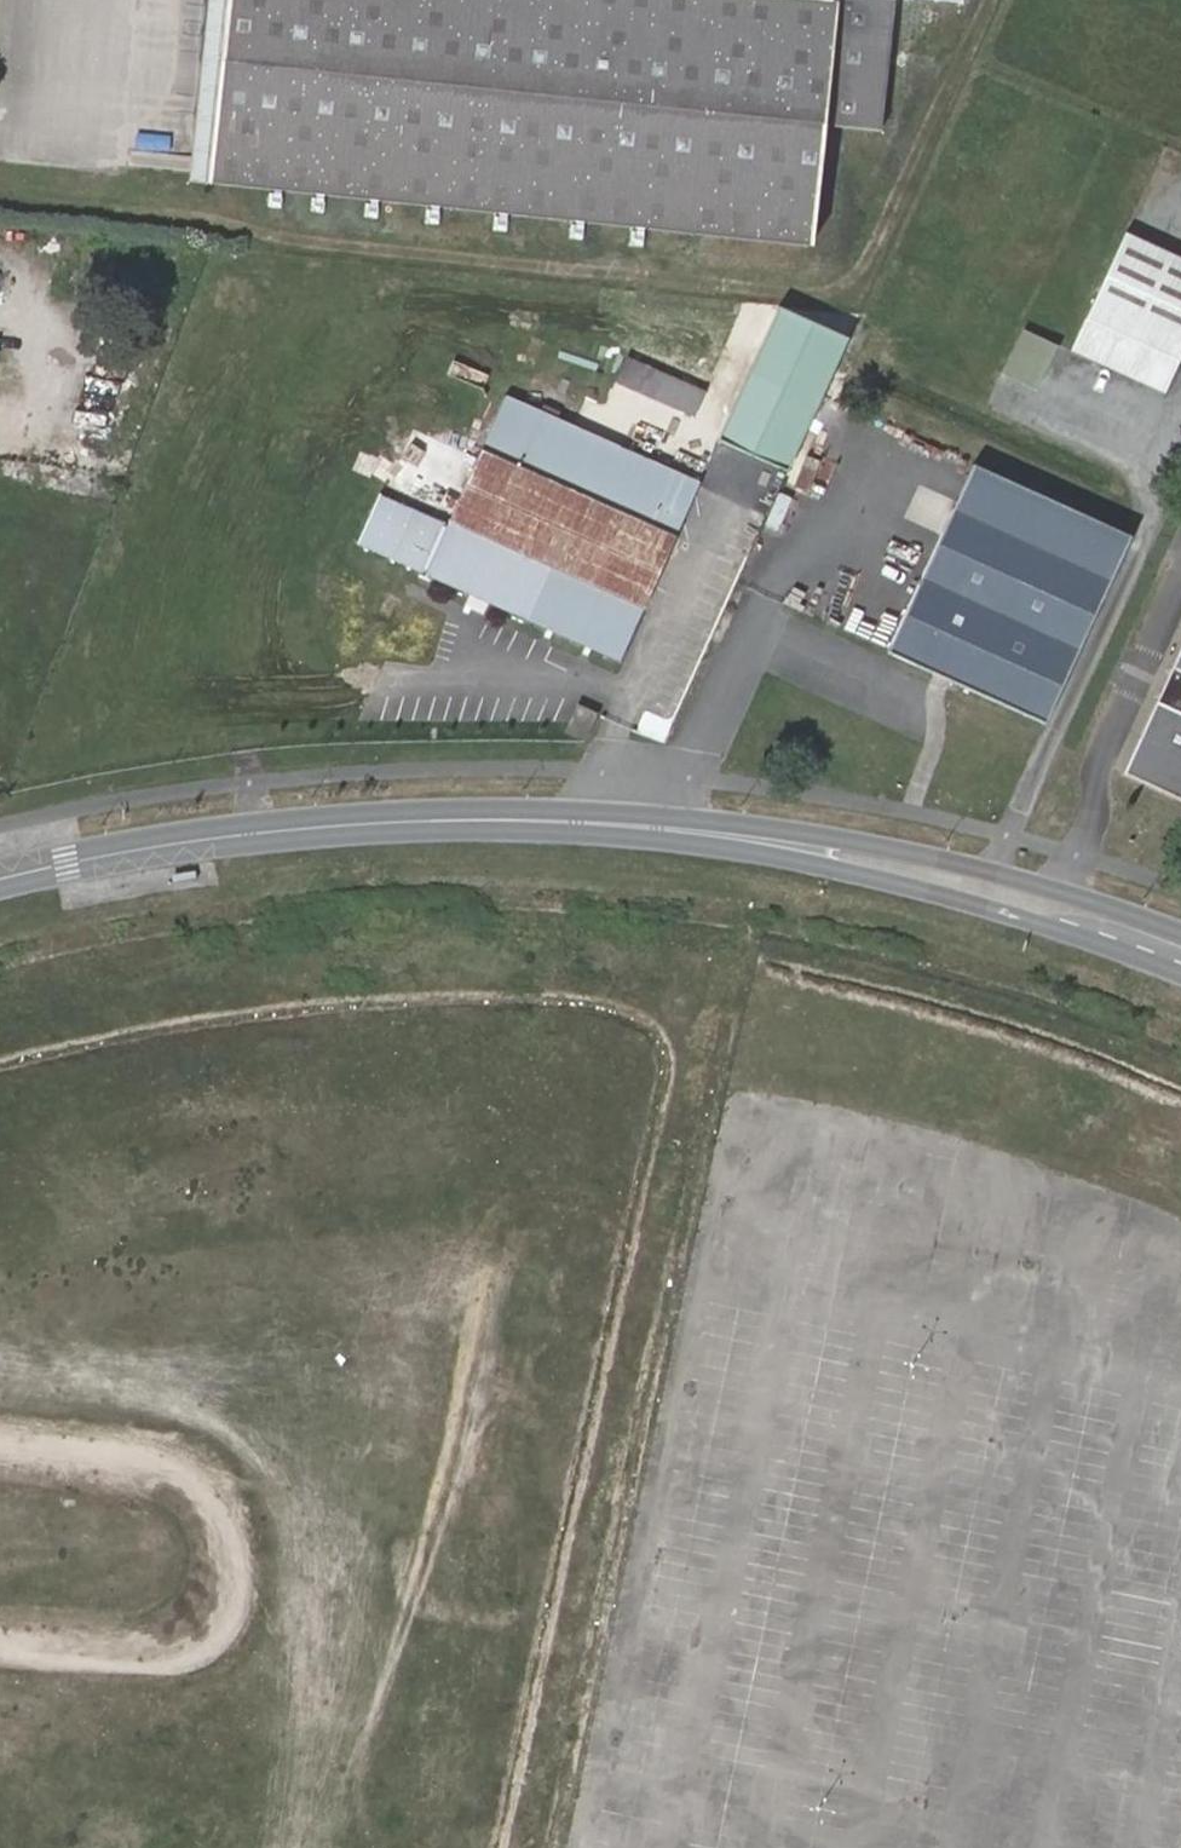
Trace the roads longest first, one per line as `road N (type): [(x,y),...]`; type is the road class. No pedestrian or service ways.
road 1 (tertiary): [(0,878),(281,829),(458,819),(658,827),(839,852),(984,884),(1180,953)]

